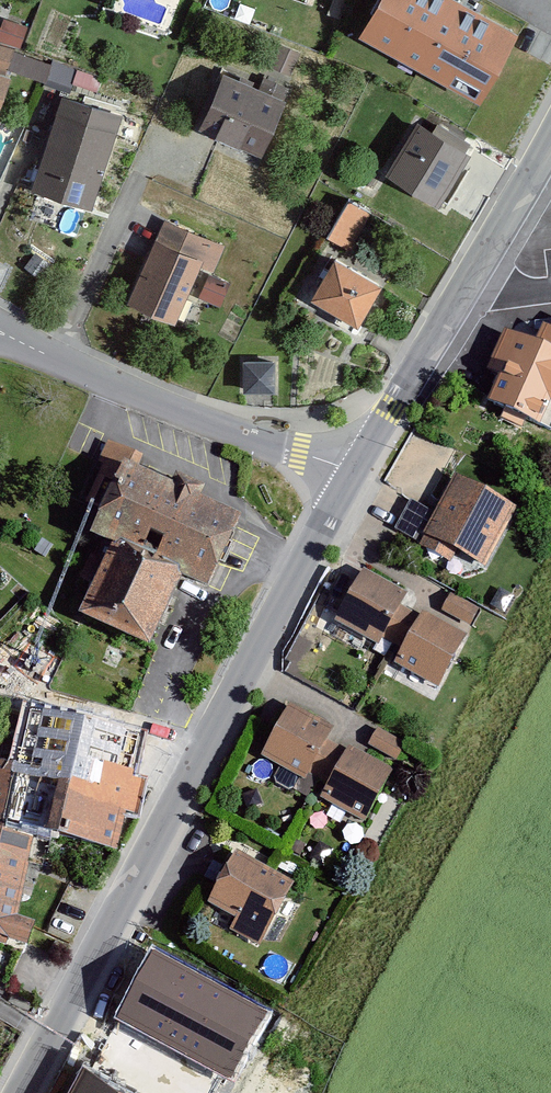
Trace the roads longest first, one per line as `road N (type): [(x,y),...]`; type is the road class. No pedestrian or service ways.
road 1 (tertiary): [(20,1092),(355,473)]
road 2 (residential): [(355,473),(0,329)]
road 3 (tertiary): [(447,312),(550,139)]
road 4 (tertiary): [(355,473),(447,312)]

